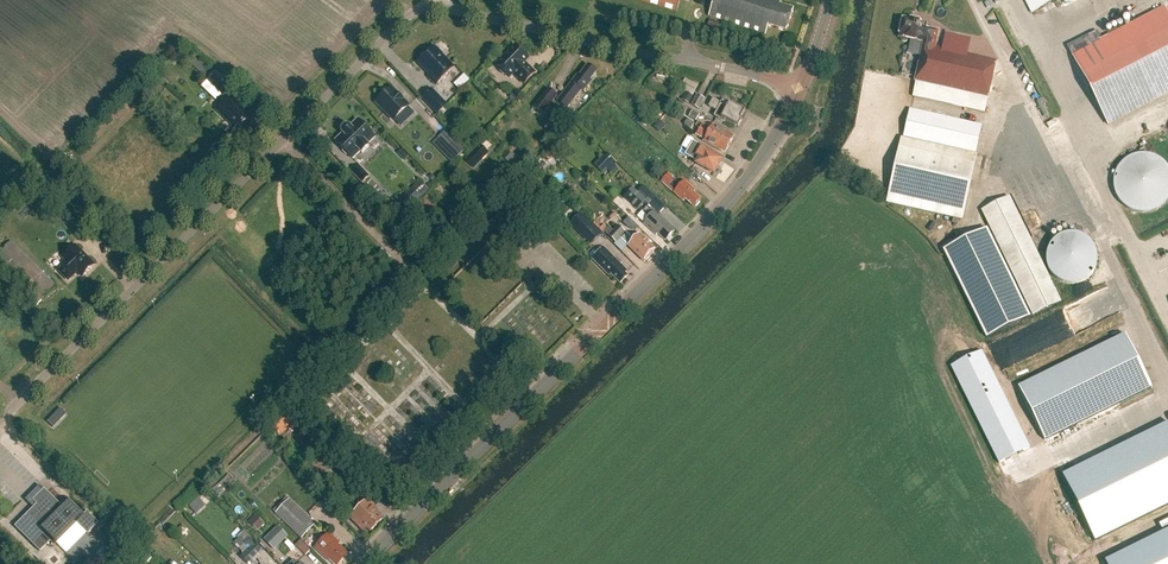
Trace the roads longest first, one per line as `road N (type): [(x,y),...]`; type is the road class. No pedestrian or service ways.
road 1 (tertiary): [(361,563),(726,206),(767,155),(802,88)]
road 2 (residential): [(0,415),(274,139),(431,0)]
road 3 (residential): [(440,0),(802,88)]

